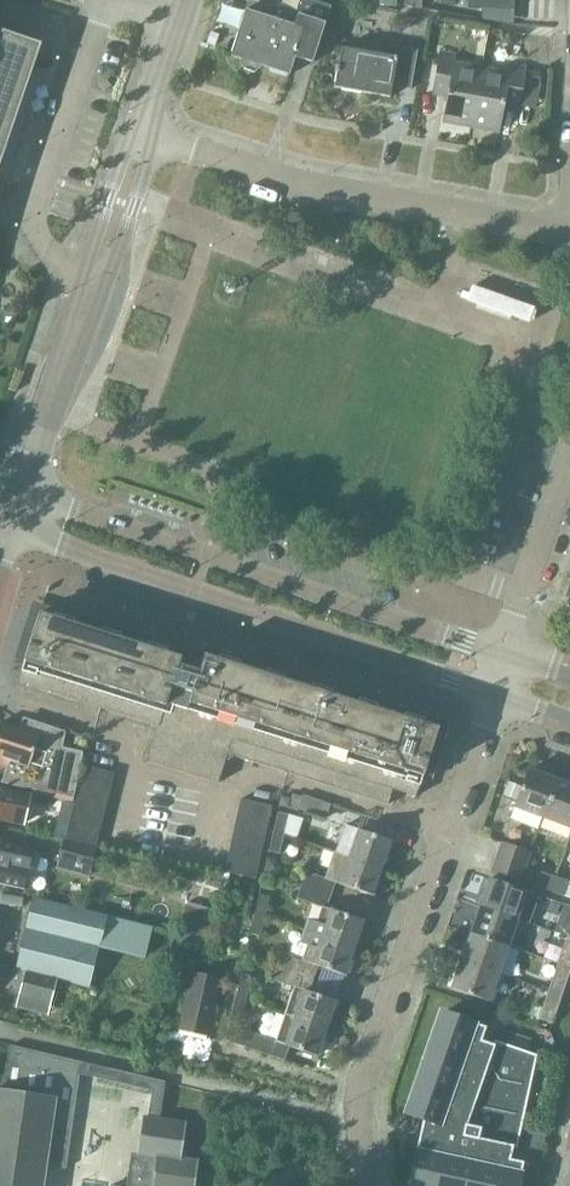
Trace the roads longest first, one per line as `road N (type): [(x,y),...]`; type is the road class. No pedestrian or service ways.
road 1 (residential): [(369,1185),(361,1089),(494,692)]
road 2 (tertiary): [(10,527),(494,692)]
road 3 (tertiary): [(502,654),(21,492)]
road 4 (residential): [(565,231),(352,190),(142,137)]
road 5 (tertiary): [(21,492),(142,137)]
road 6 (residential): [(502,654),(569,459)]
road 7 (tertiary): [(142,137),(180,18)]

